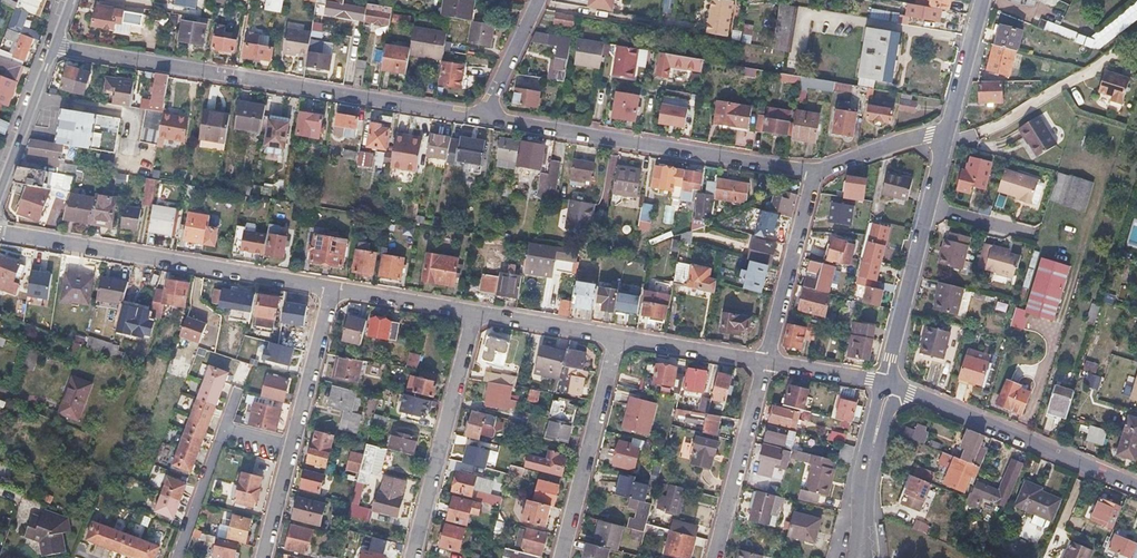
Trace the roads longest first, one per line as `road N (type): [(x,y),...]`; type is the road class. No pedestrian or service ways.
road 1 (residential): [(52,46),(481,117)]
road 2 (residential): [(0,230),(331,288)]
road 3 (residential): [(481,117),(811,169)]
road 4 (residential): [(887,384),(1136,486)]
road 5 (residential): [(887,384),(947,132)]
road 6 (residential): [(474,312),(412,557)]
road 7 (residential): [(617,335),(560,557)]
road 8 (residential): [(713,557),(765,361)]
road 9 (residential): [(765,361),(811,169)]
road 10 (residential): [(331,288),(290,447)]
road 11 (residential): [(617,335),(765,361)]
road 12 (residential): [(52,46),(0,185)]
road 13 (residential): [(331,288),(474,312)]
road 14 (residential): [(474,312),(617,335)]
road 15 (residential): [(811,169),(947,132)]
road 16 (residential): [(947,132),(983,0)]
road 17 (residential): [(176,557),(222,432)]
road 18 (residential): [(481,117),(537,0)]
road 19 (residential): [(765,361),(887,384)]

